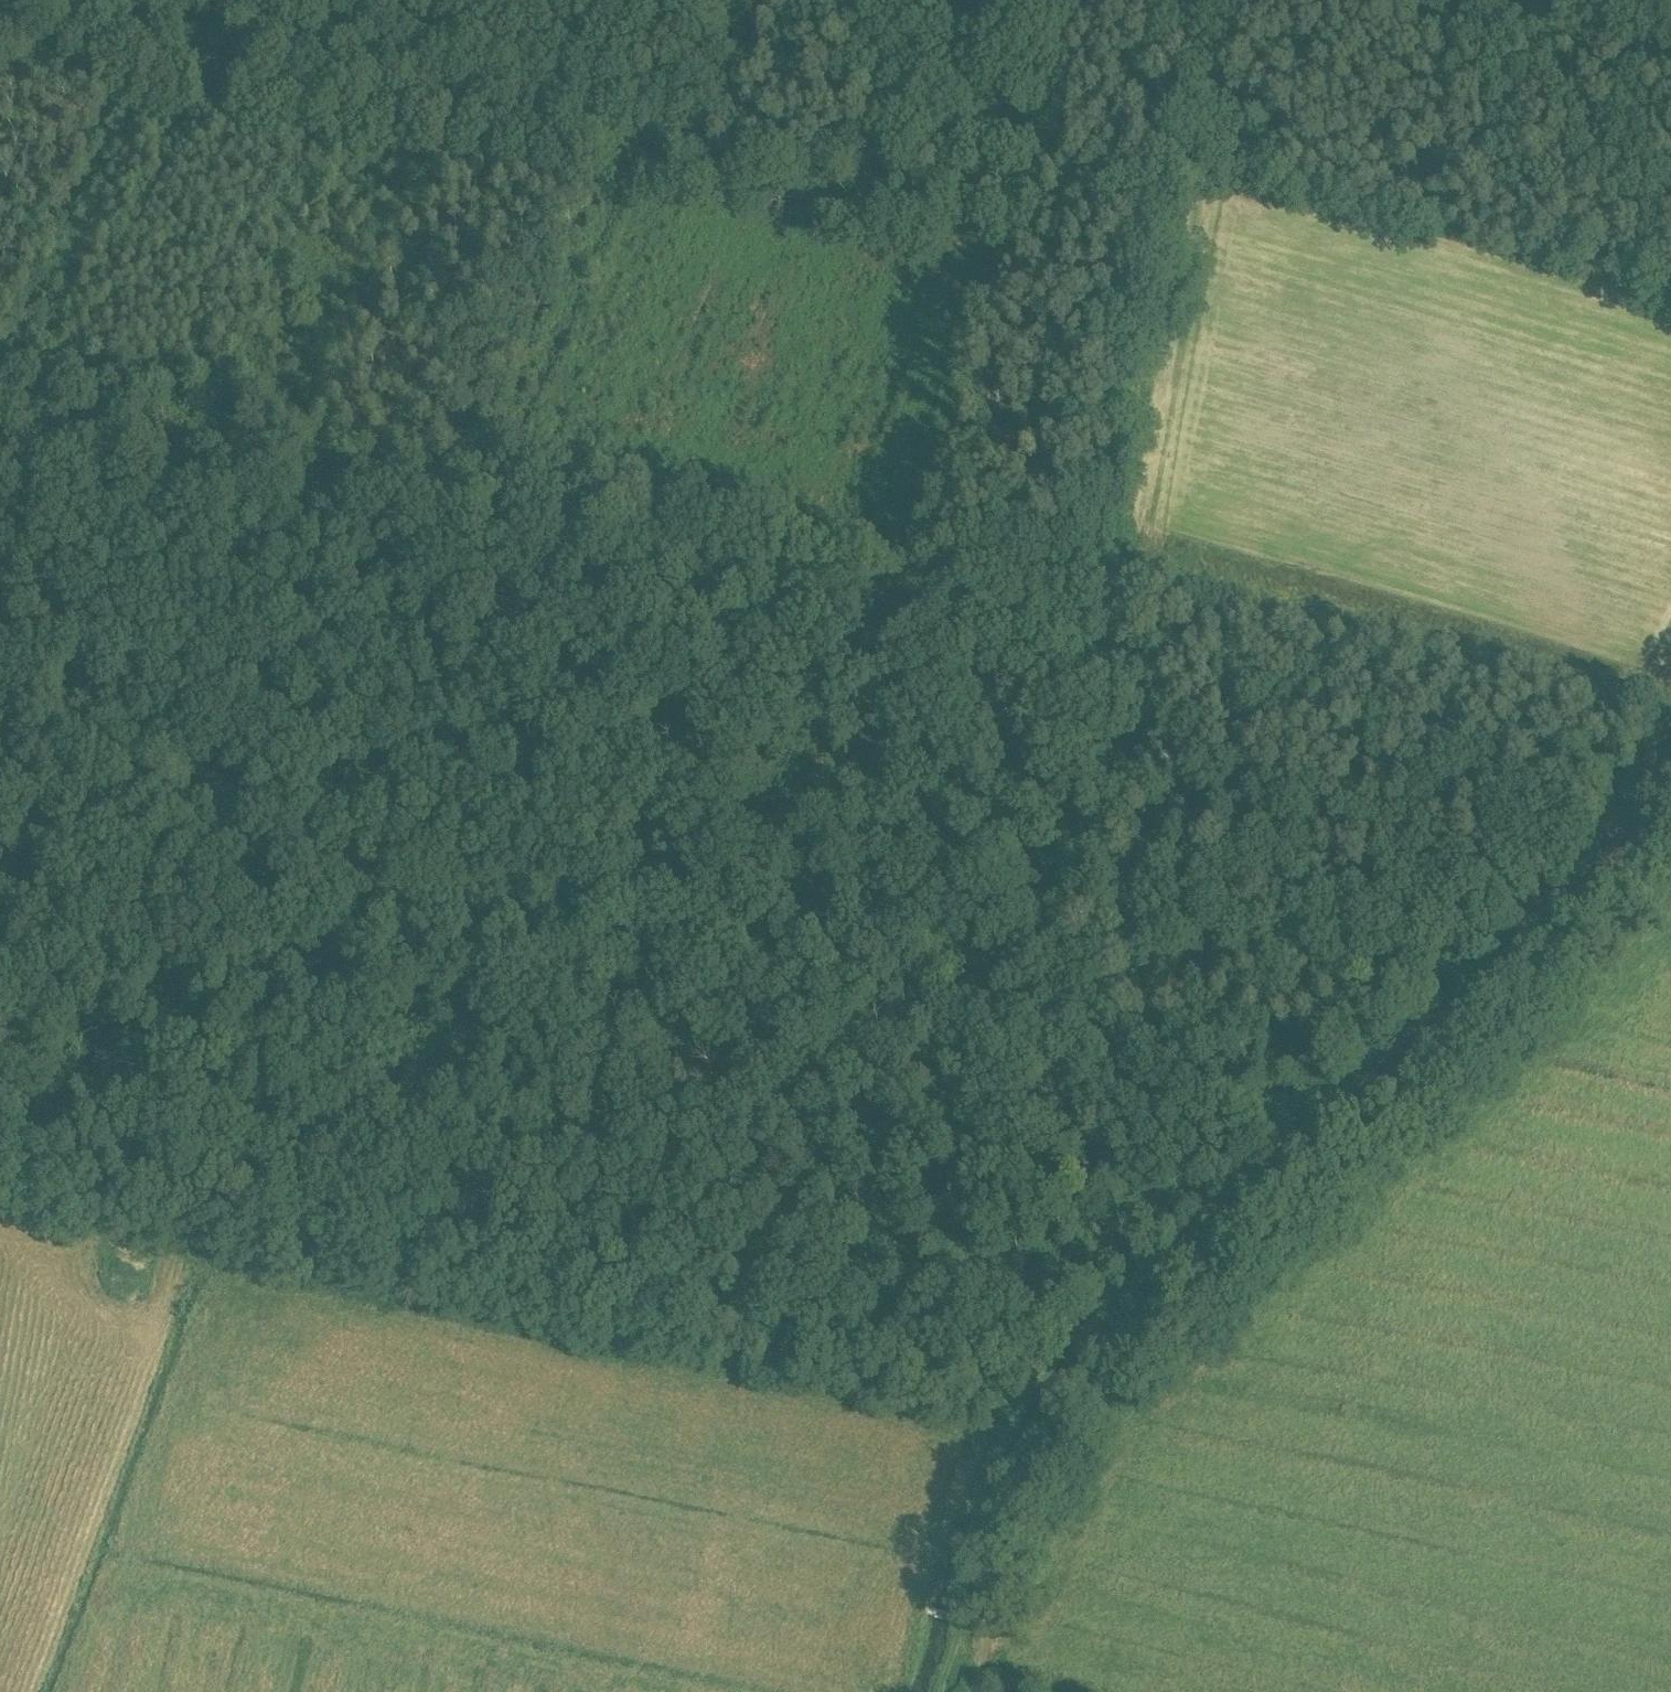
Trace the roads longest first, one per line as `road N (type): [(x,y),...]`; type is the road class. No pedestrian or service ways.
road 1 (track): [(0,40),(989,238),(1043,0)]
road 2 (track): [(960,1691),(1047,1479),(1090,1414),(1631,910),(1670,855)]

